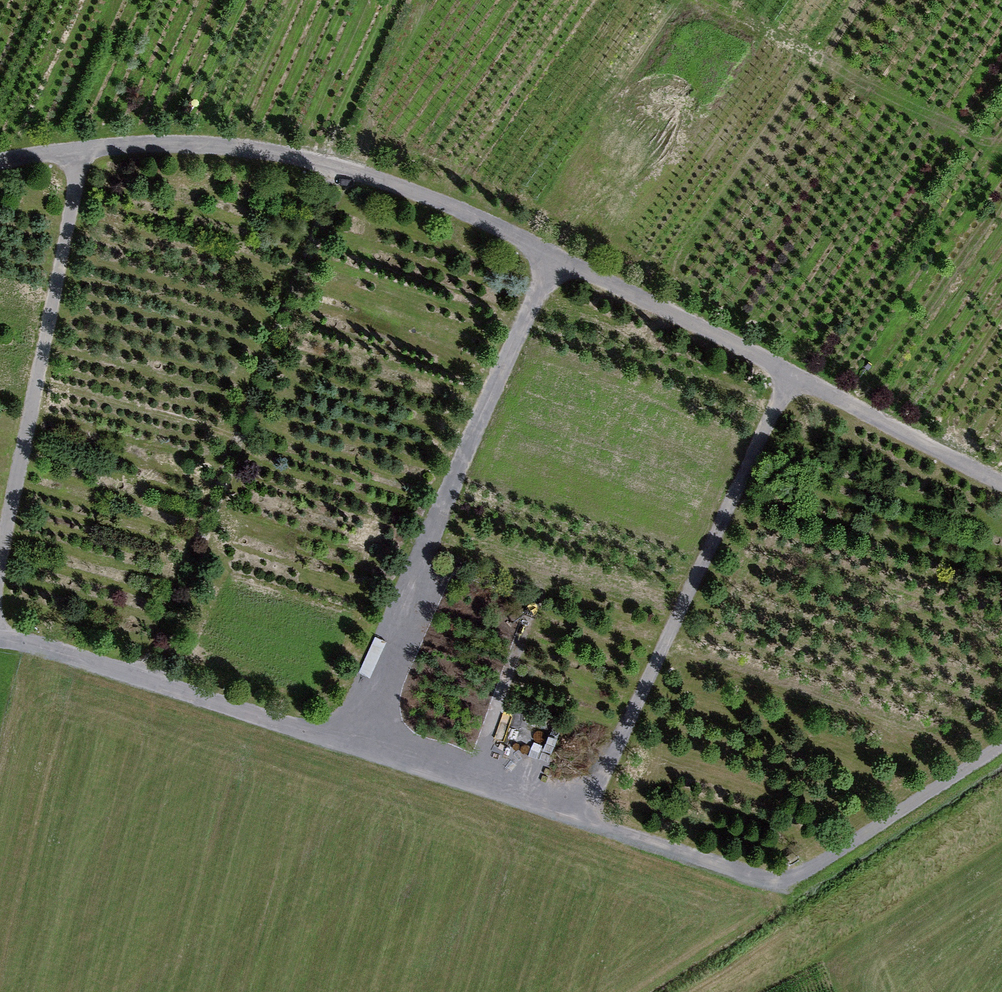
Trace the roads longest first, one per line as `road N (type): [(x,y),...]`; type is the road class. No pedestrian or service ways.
road 1 (track): [(1001,491),(790,376),(444,208),(340,171),(260,152),(170,147),(0,169)]
road 2 (track): [(0,641),(62,649),(793,880),(1001,751)]
road 3 (track): [(340,171),(147,676)]
road 4 (track): [(338,736),(553,261)]
road 5 (track): [(587,815),(790,376)]
road 6 (track): [(74,155),(0,568)]

